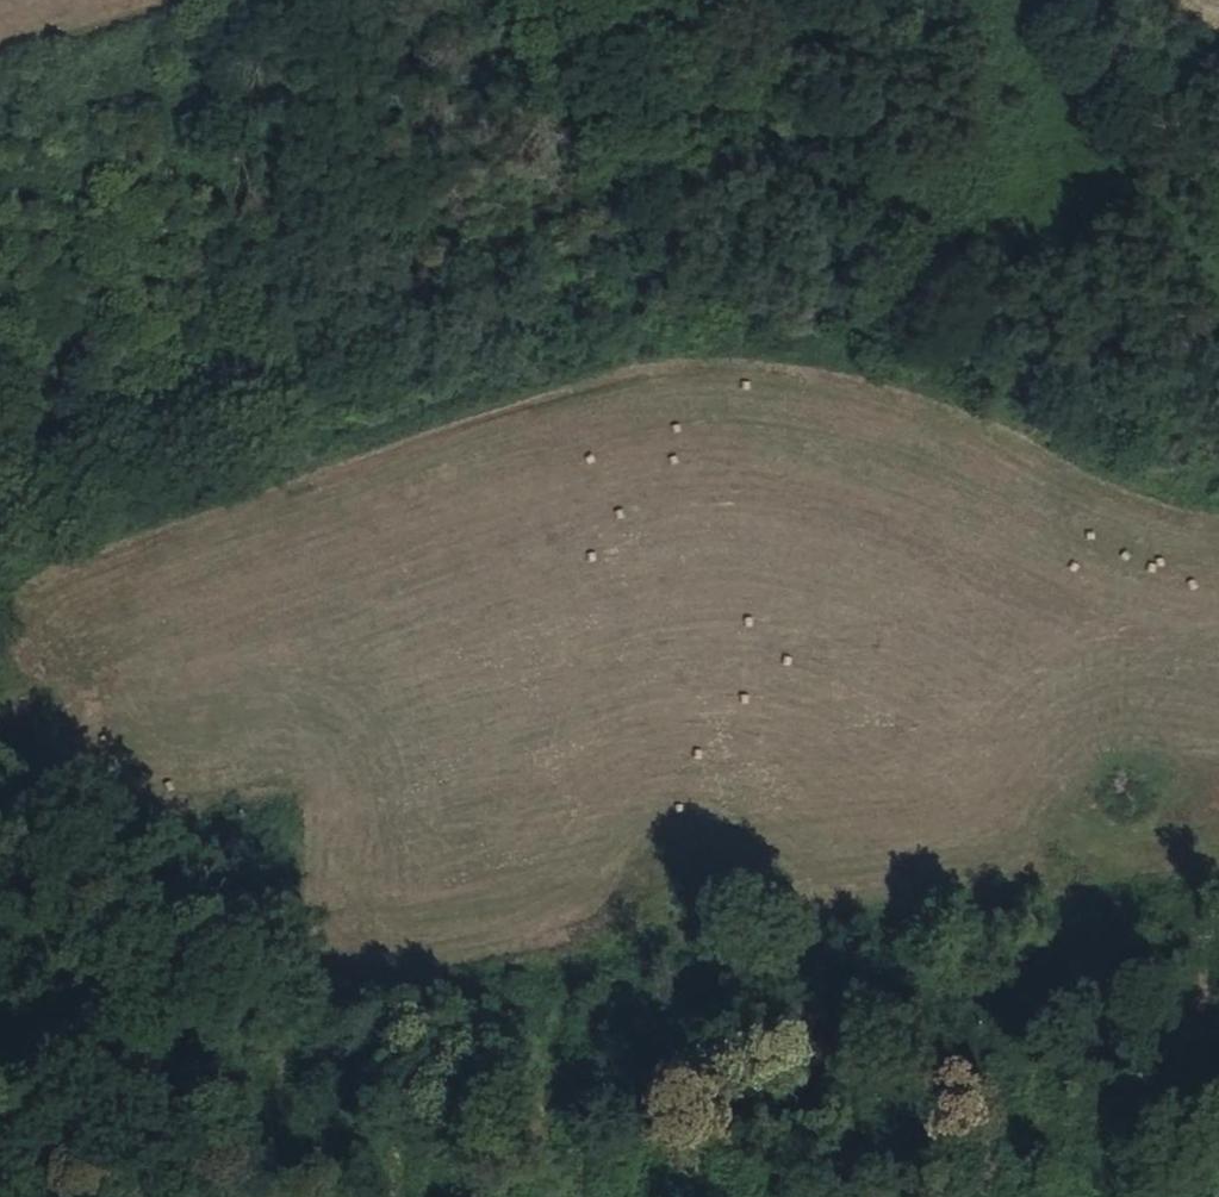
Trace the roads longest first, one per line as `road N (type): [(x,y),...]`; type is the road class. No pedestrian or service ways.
road 1 (track): [(0,481),(187,394),(423,345),(810,316),(1093,427),(1218,432)]

